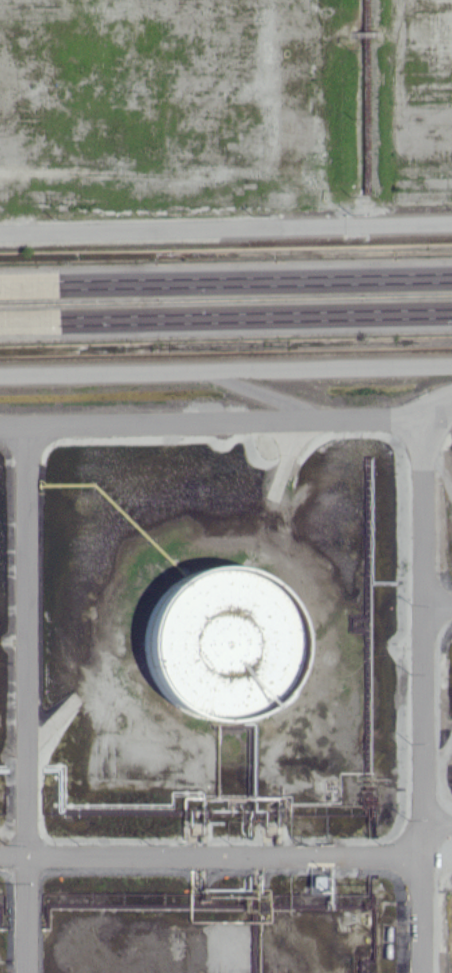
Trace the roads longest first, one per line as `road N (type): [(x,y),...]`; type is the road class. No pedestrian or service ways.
road 1 (motorway): [(451,277),(0,286)]
road 2 (motorway): [(0,321),(451,312)]

